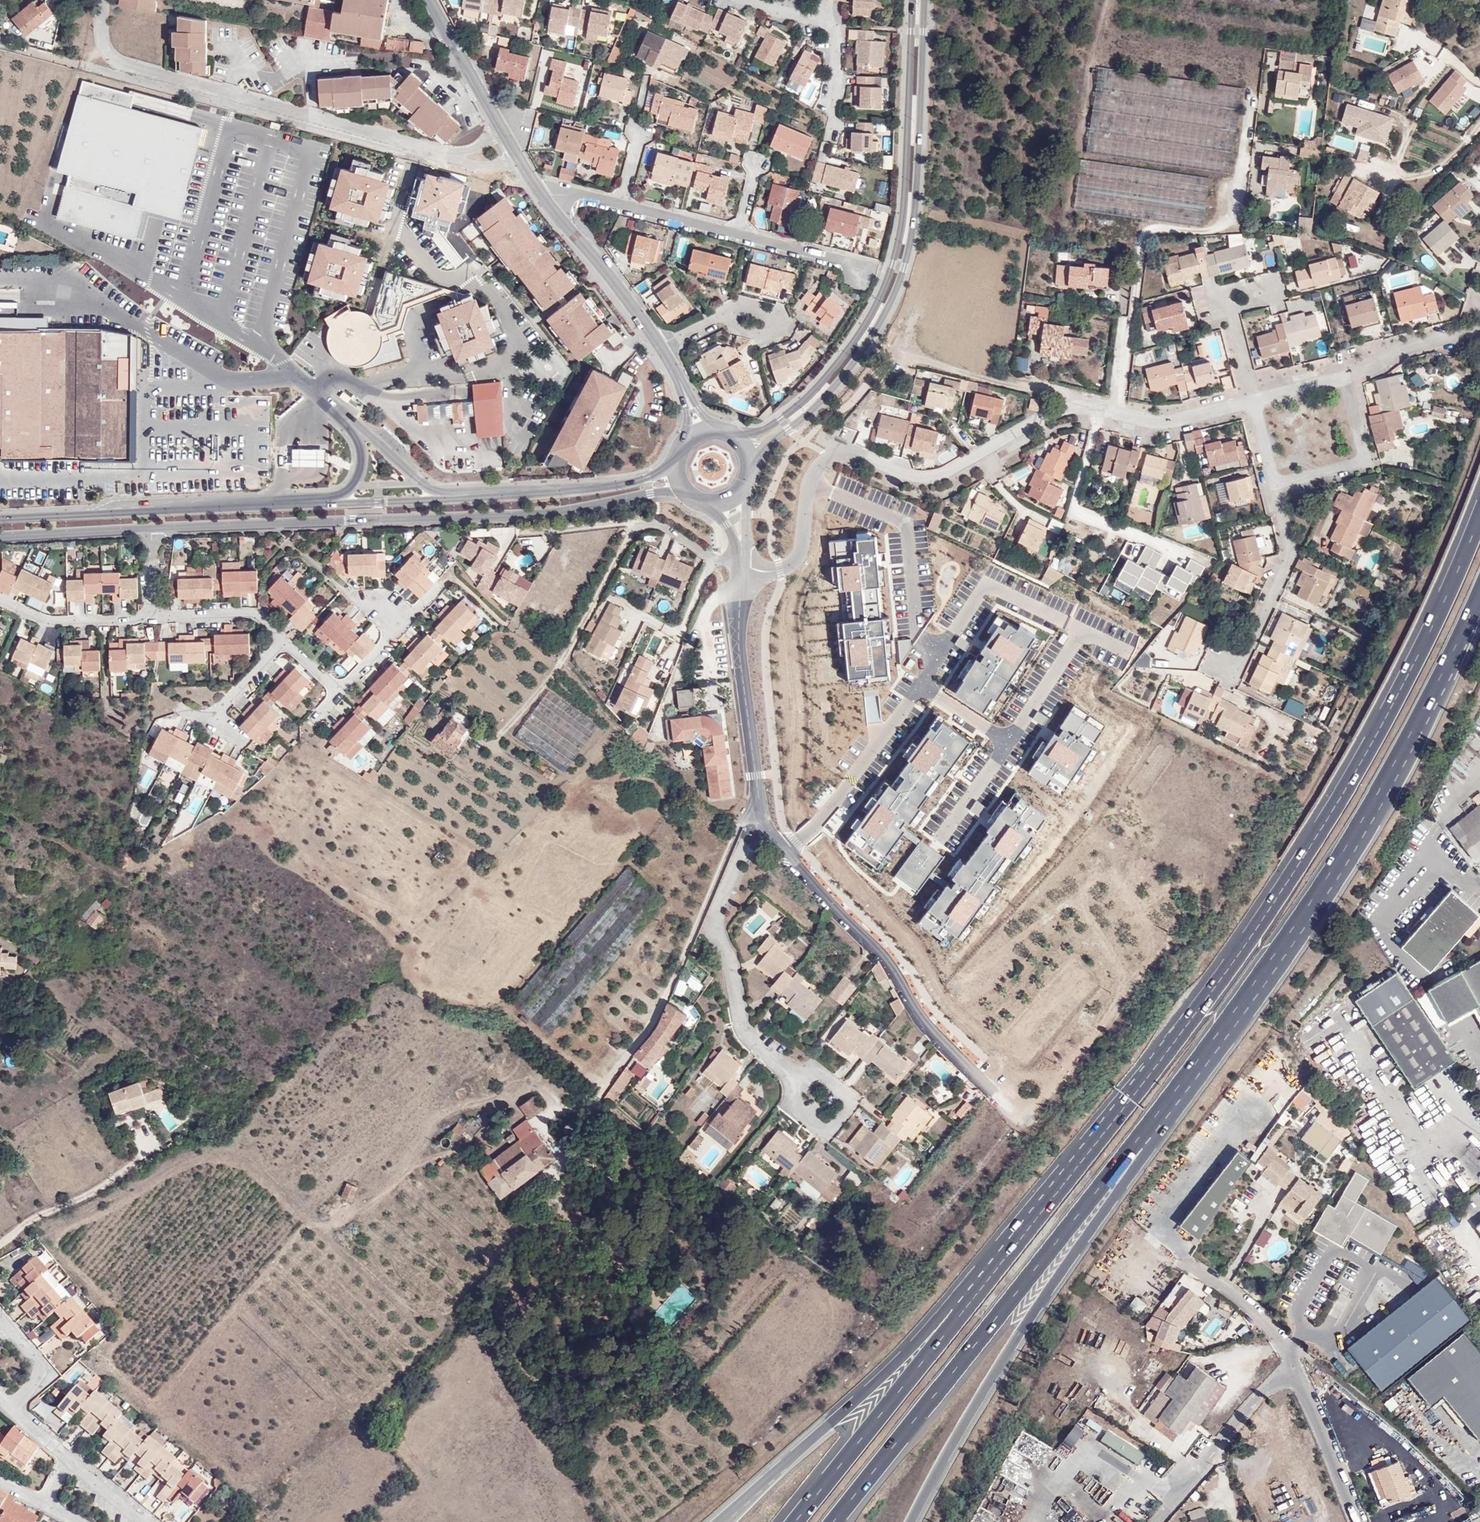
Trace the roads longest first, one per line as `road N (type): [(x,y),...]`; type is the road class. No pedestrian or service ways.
road 1 (motorway): [(834,1521),(1149,1123),(1299,919)]
road 2 (motorway): [(916,1521),(1046,1291),(1203,1077),(1299,919)]
road 3 (tertiary): [(676,460),(625,485),(541,495),(0,518)]
road 4 (motorway): [(1479,517),(1341,791),(1204,1004),(1133,1096)]
road 5 (motorway): [(1133,1096),(890,1368),(723,1521)]
road 6 (motorway): [(1133,1096),(795,1521)]
road 7 (tertiary): [(150,529),(538,514),(652,493),(689,496)]
road 8 (tertiary): [(750,469),(848,370),(890,302),(916,198),(923,0)]
road 9 (tertiary): [(912,0),(904,202),(884,288),(811,394),(770,427),(734,436)]
road 10 (residential): [(1120,412),(1143,240),(1152,228),(1215,230),(1231,220),(1244,189),(1263,0)]
road 11 (residential): [(740,565),(779,571),(794,563),(810,476),(824,458),(851,452),(932,480),(1081,401)]
road 12 (residential): [(1022,1115),(917,1020),(886,954),(756,803)]
road 13 (residential): [(104,0),(105,48),(128,65),(432,151)]
road 14 (motorway): [(1299,919),(1365,815),(1479,591)]
road 15 (residential): [(598,1094),(662,1010),(756,803)]
road 16 (residential): [(756,803),(756,826),(711,927),(728,945),(745,1035),(800,1084)]
road 17 (residential): [(509,366),(520,343),(501,299),(434,274),(397,228),(412,169)]
road 18 (residential): [(756,803),(740,565)]
road 19 (unclassified): [(1155,1521),(1266,1383),(1291,1364)]
road 20 (residential): [(752,0),(825,16),(841,31),(829,140)]
road 21 (residential): [(1273,486),(1290,556),(1233,676)]
road 22 (unclassified): [(662,352),(542,196)]
road 23 (residential): [(1273,486),(1368,460),(1349,375)]
road 24 (residential): [(800,1084),(785,1105),(827,1136),(854,1097),(813,1067)]
road 25 (residential): [(1291,1364),(1357,1521)]
road 26 (residential): [(0,600),(45,621),(152,618)]
road 27 (residential): [(1253,402),(1226,299),(1270,287)]
road 28 (tertiary): [(0,536),(150,529)]
road 29 (residential): [(1349,375),(1473,326),(1479,316)]
road 30 (unclassified): [(498,126),(428,0)]
road 31 (residential): [(152,618),(259,615),(284,639)]
road 32 (residential): [(1195,1263),(1246,1303),(1291,1364)]
road 33 (residential): [(1120,412),(1162,424),(1253,402)]
road 34 (residential): [(740,233),(867,266)]
road 35 (residential): [(310,387),(329,370),(366,388),(423,367)]
road 36 (residential): [(721,316),(740,306),(781,315),(781,329),(765,336),(737,332)]
road 37 (residential): [(623,202),(740,233)]

